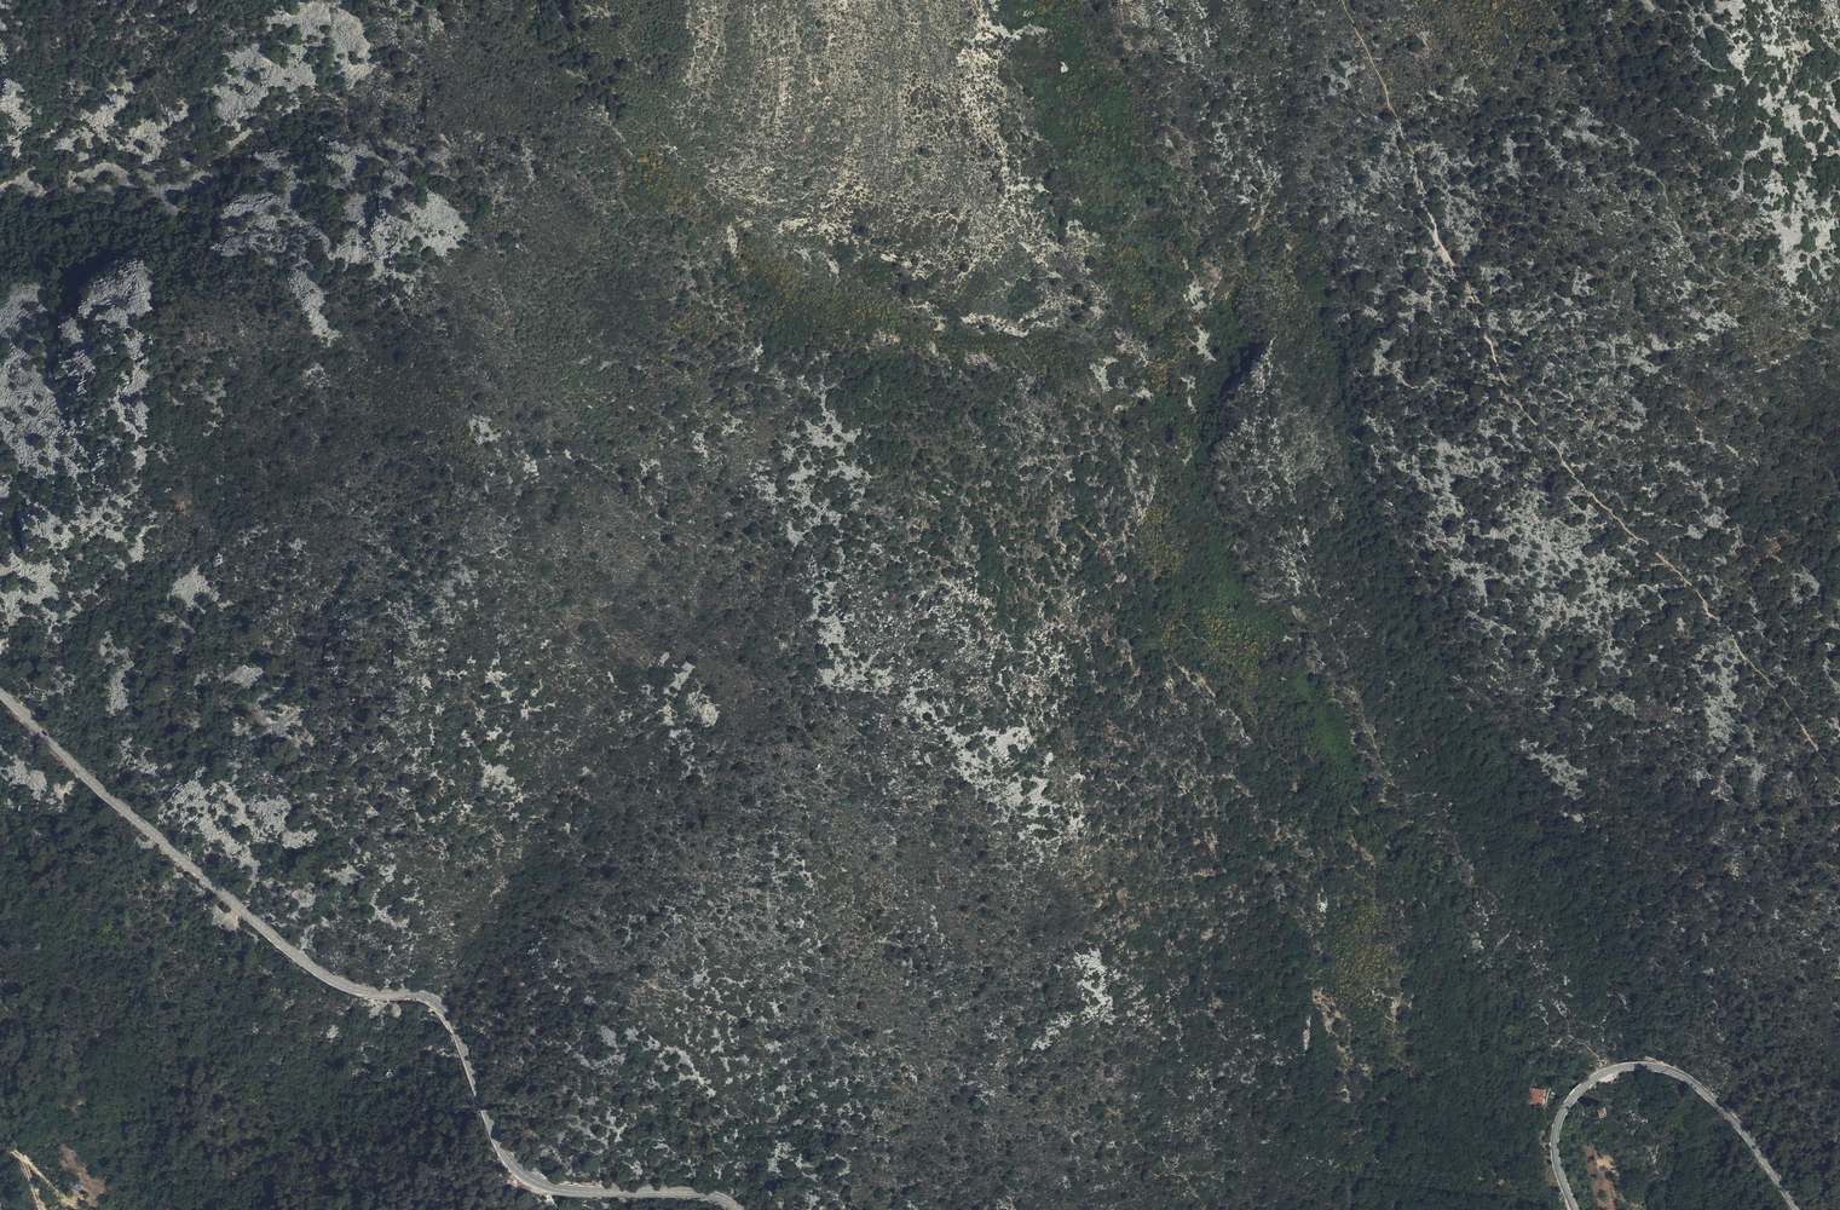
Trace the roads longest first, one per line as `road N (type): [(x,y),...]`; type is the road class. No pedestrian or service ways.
road 1 (tertiary): [(0,691),(86,776),(321,972),(348,986),(419,995),(446,1012),(494,1132),(519,1171),(554,1188),(700,1192),(741,1209)]
road 2 (tertiary): [(1575,1209),(1554,1157),(1555,1129),(1588,1082),(1632,1065),(1682,1075),(1720,1106),(1799,1209)]

